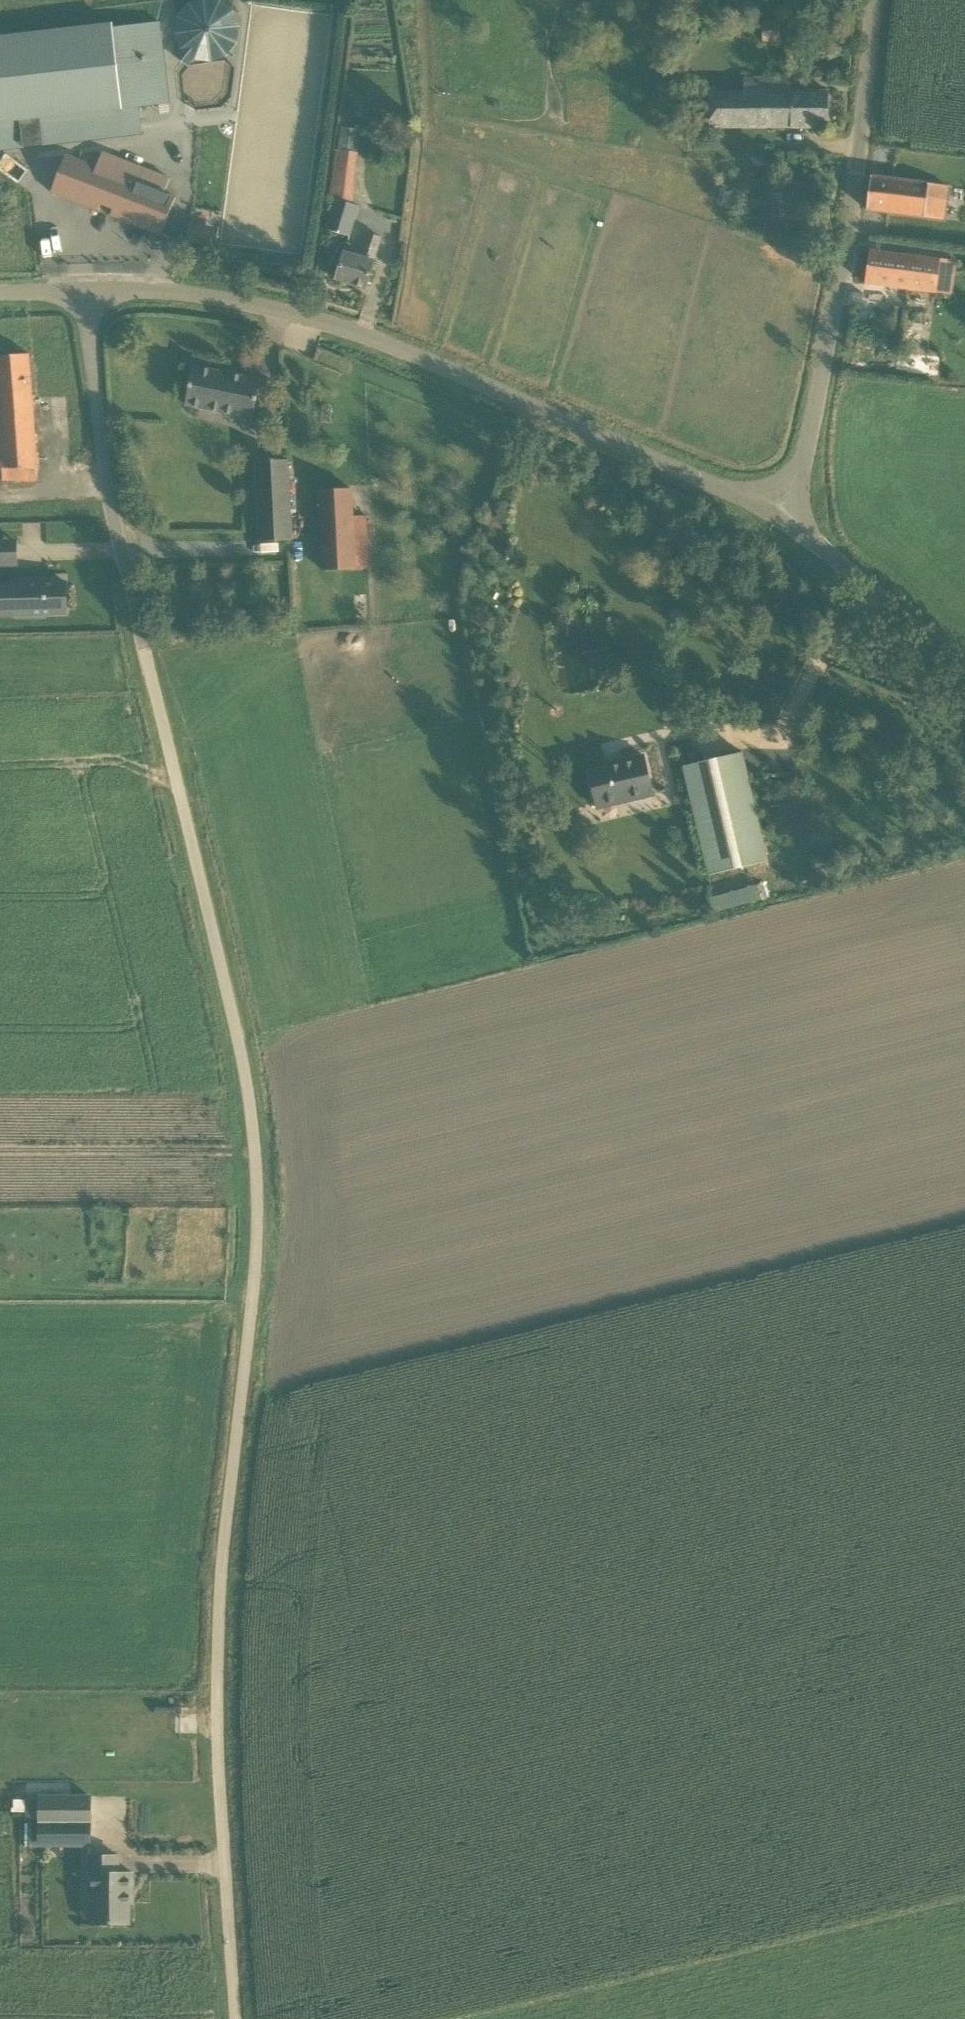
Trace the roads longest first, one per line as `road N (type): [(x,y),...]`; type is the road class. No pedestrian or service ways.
road 1 (unclassified): [(238,2018),(215,1765),(217,1600),(258,1239),(255,1142),(126,604),(98,444),(88,290)]
road 2 (unclassified): [(780,539),(682,477),(337,326),(238,300),(88,290)]
road 3 (unclassified): [(780,539),(856,190),(878,0)]
road 4 (unclassified): [(964,679),(780,539)]

